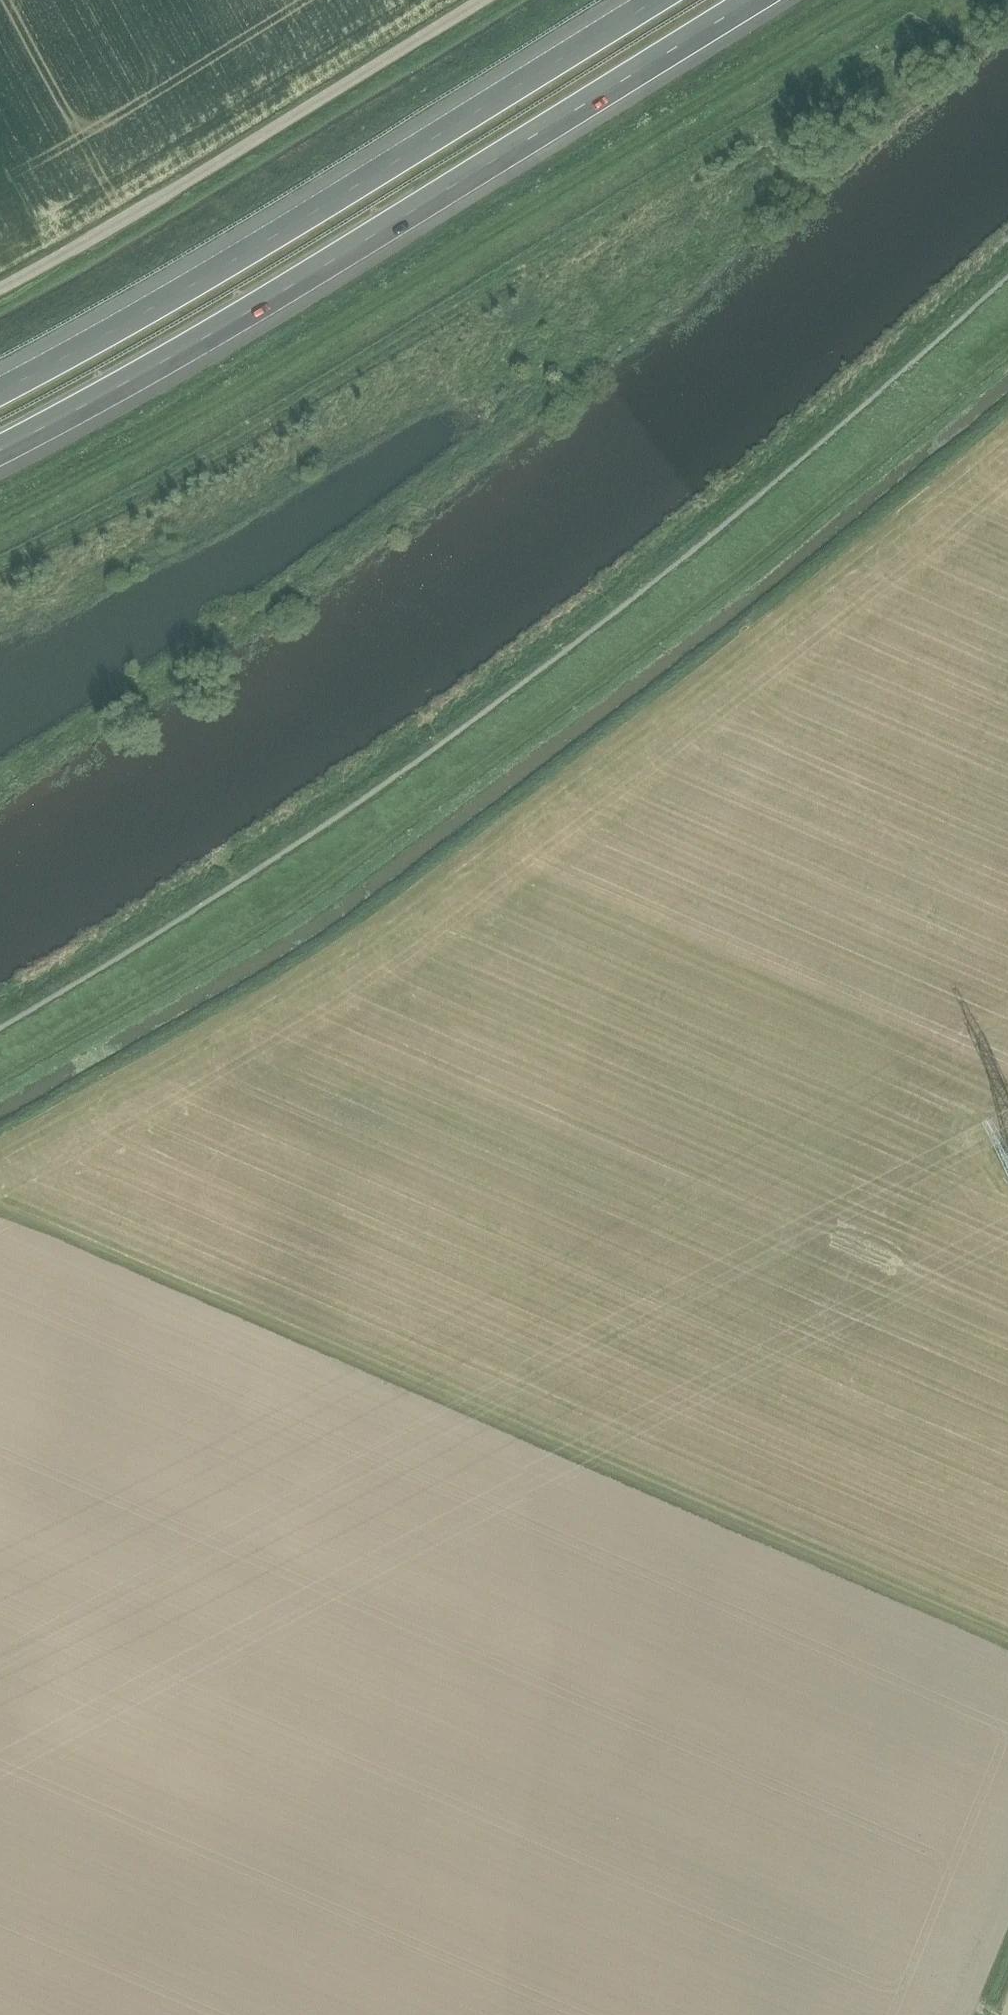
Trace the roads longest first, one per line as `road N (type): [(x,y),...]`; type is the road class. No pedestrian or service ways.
road 1 (motorway): [(0,450),(480,173),(753,0)]
road 2 (motorway): [(653,0),(198,281),(0,390)]
road 3 (unclassified): [(0,287),(479,0)]

